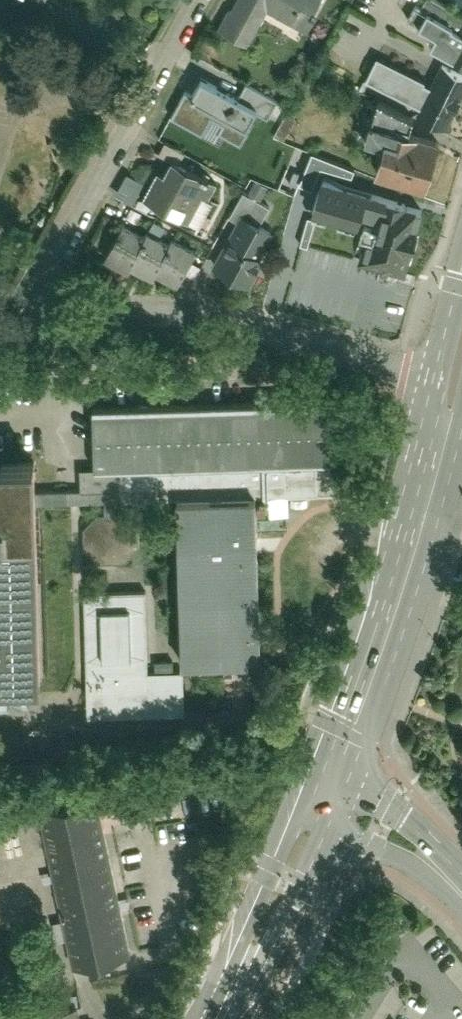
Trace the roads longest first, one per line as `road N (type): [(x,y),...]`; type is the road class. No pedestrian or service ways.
road 1 (residential): [(8,359),(289,349),(455,372)]
road 2 (tertiary): [(455,372),(368,682),(320,799)]
road 3 (residential): [(198,0),(8,359)]
road 4 (tertiary): [(320,799),(207,1018)]
road 5 (tertiary): [(461,888),(387,827),(320,799)]

